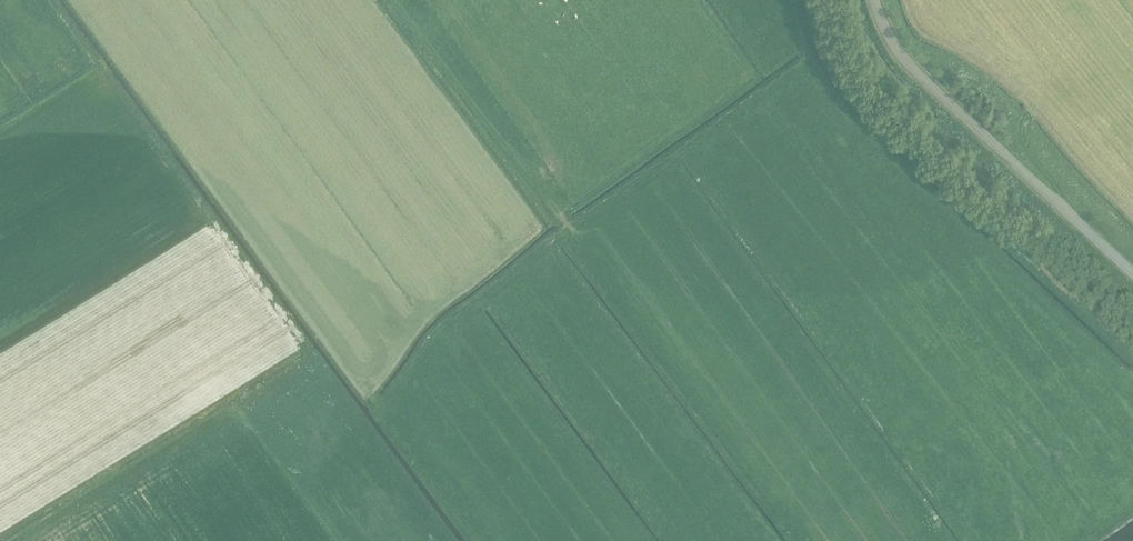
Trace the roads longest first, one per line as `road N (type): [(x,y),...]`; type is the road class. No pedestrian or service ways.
road 1 (unclassified): [(1132,274),(927,80),(874,0)]
road 2 (track): [(1028,114),(1022,141),(1100,243)]

